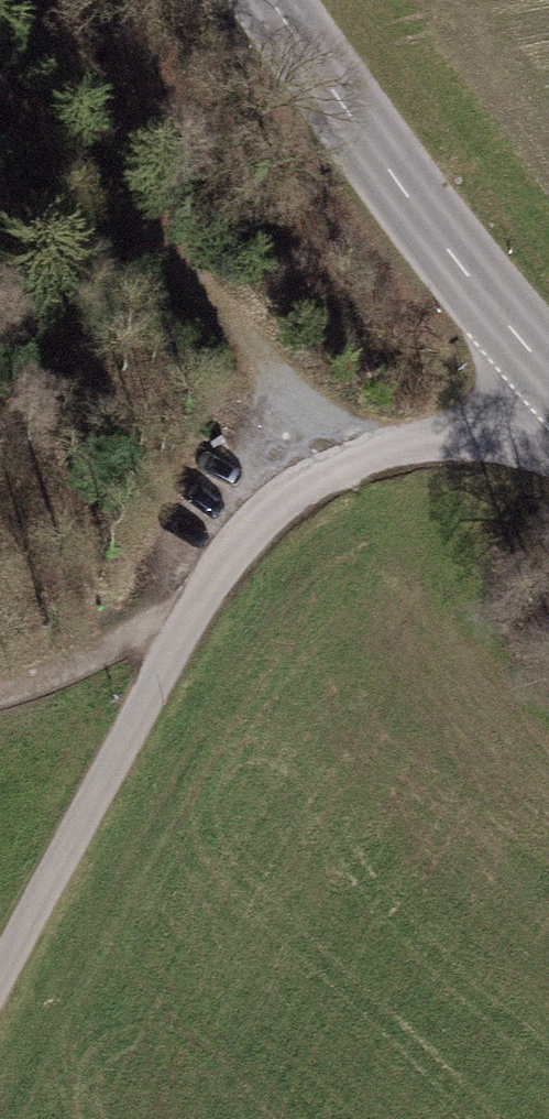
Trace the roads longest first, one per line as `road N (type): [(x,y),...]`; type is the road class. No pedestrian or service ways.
road 1 (unclassified): [(0,1004),(210,585),(320,469),(548,389)]
road 2 (tertiary): [(548,382),(280,0)]
road 3 (track): [(210,585),(0,696)]

